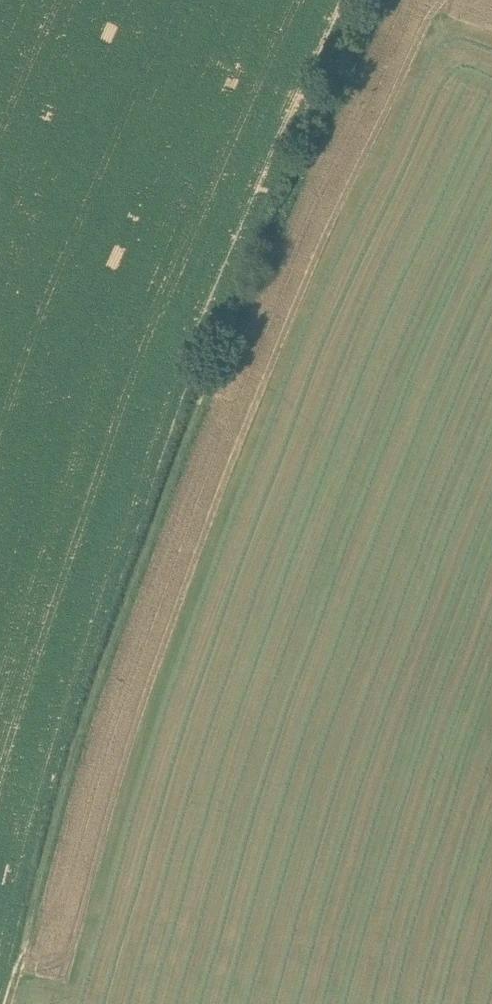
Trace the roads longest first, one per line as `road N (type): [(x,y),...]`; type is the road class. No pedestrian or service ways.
road 1 (track): [(373,0),(266,237),(151,531),(77,739),(6,1003)]

